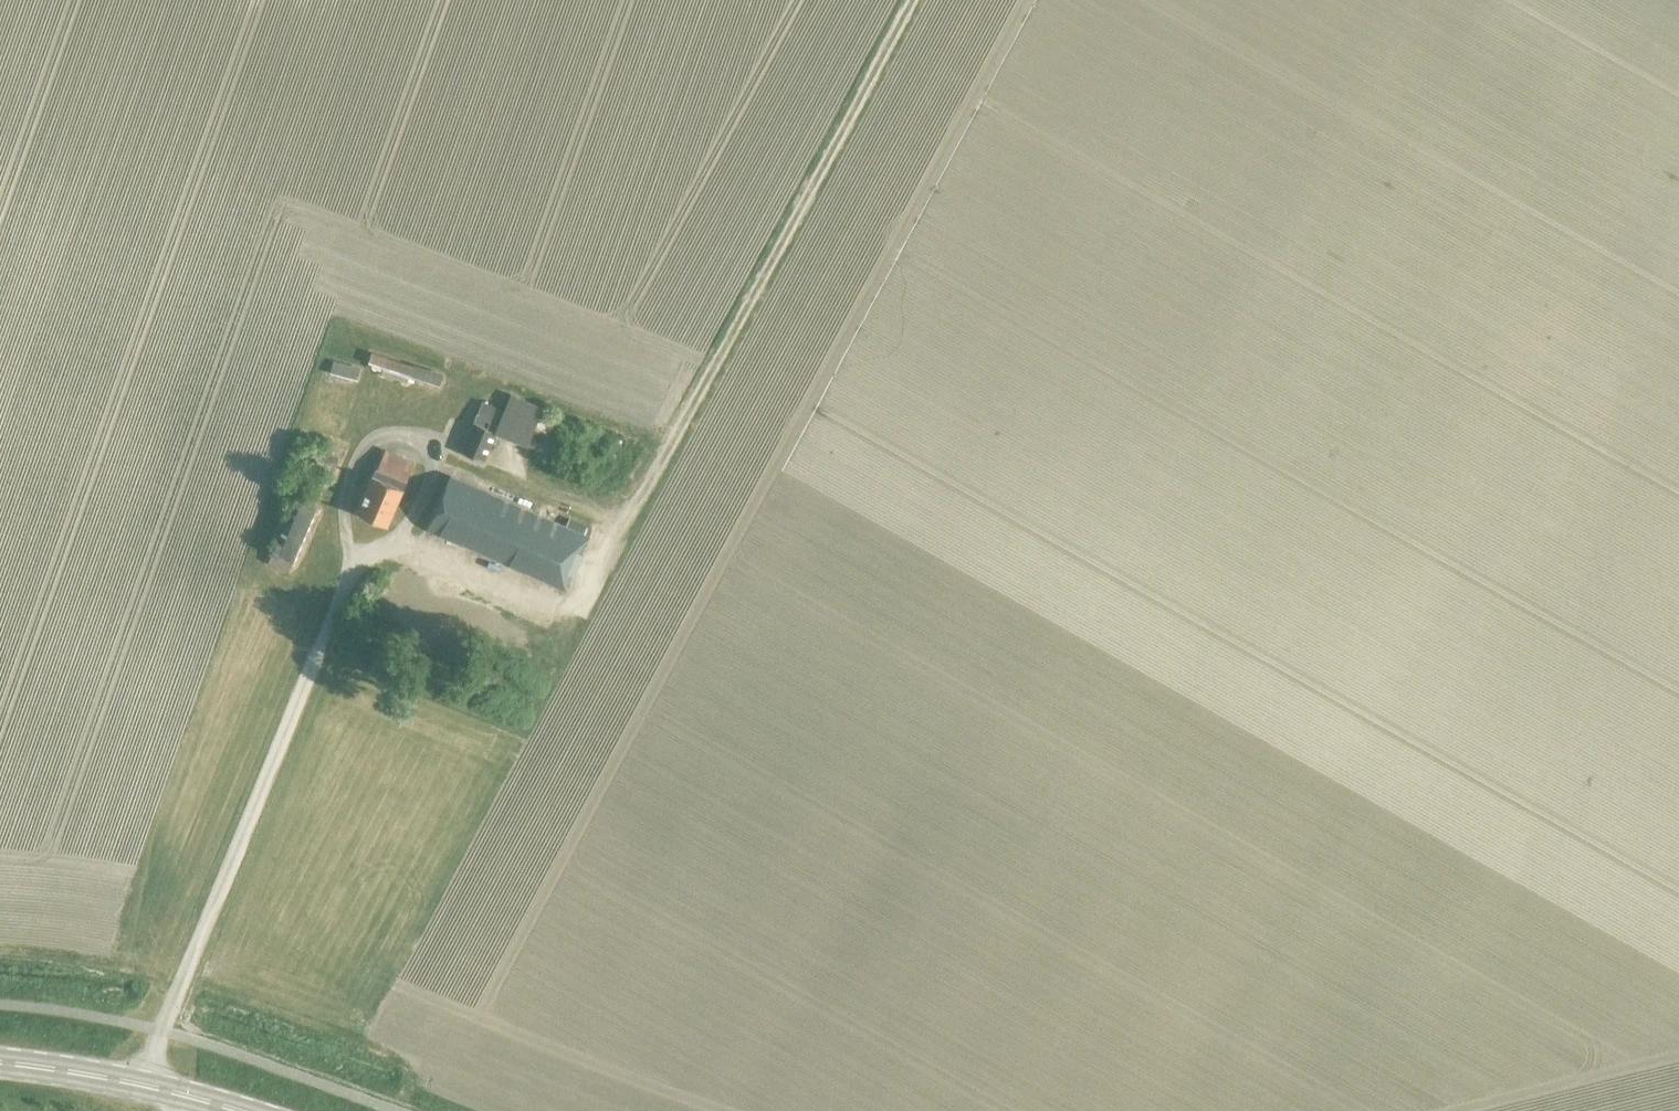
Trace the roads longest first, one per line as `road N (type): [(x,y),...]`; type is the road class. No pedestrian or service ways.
road 1 (track): [(908,0),(615,538)]
road 2 (secondary): [(144,1088),(0,1066)]

